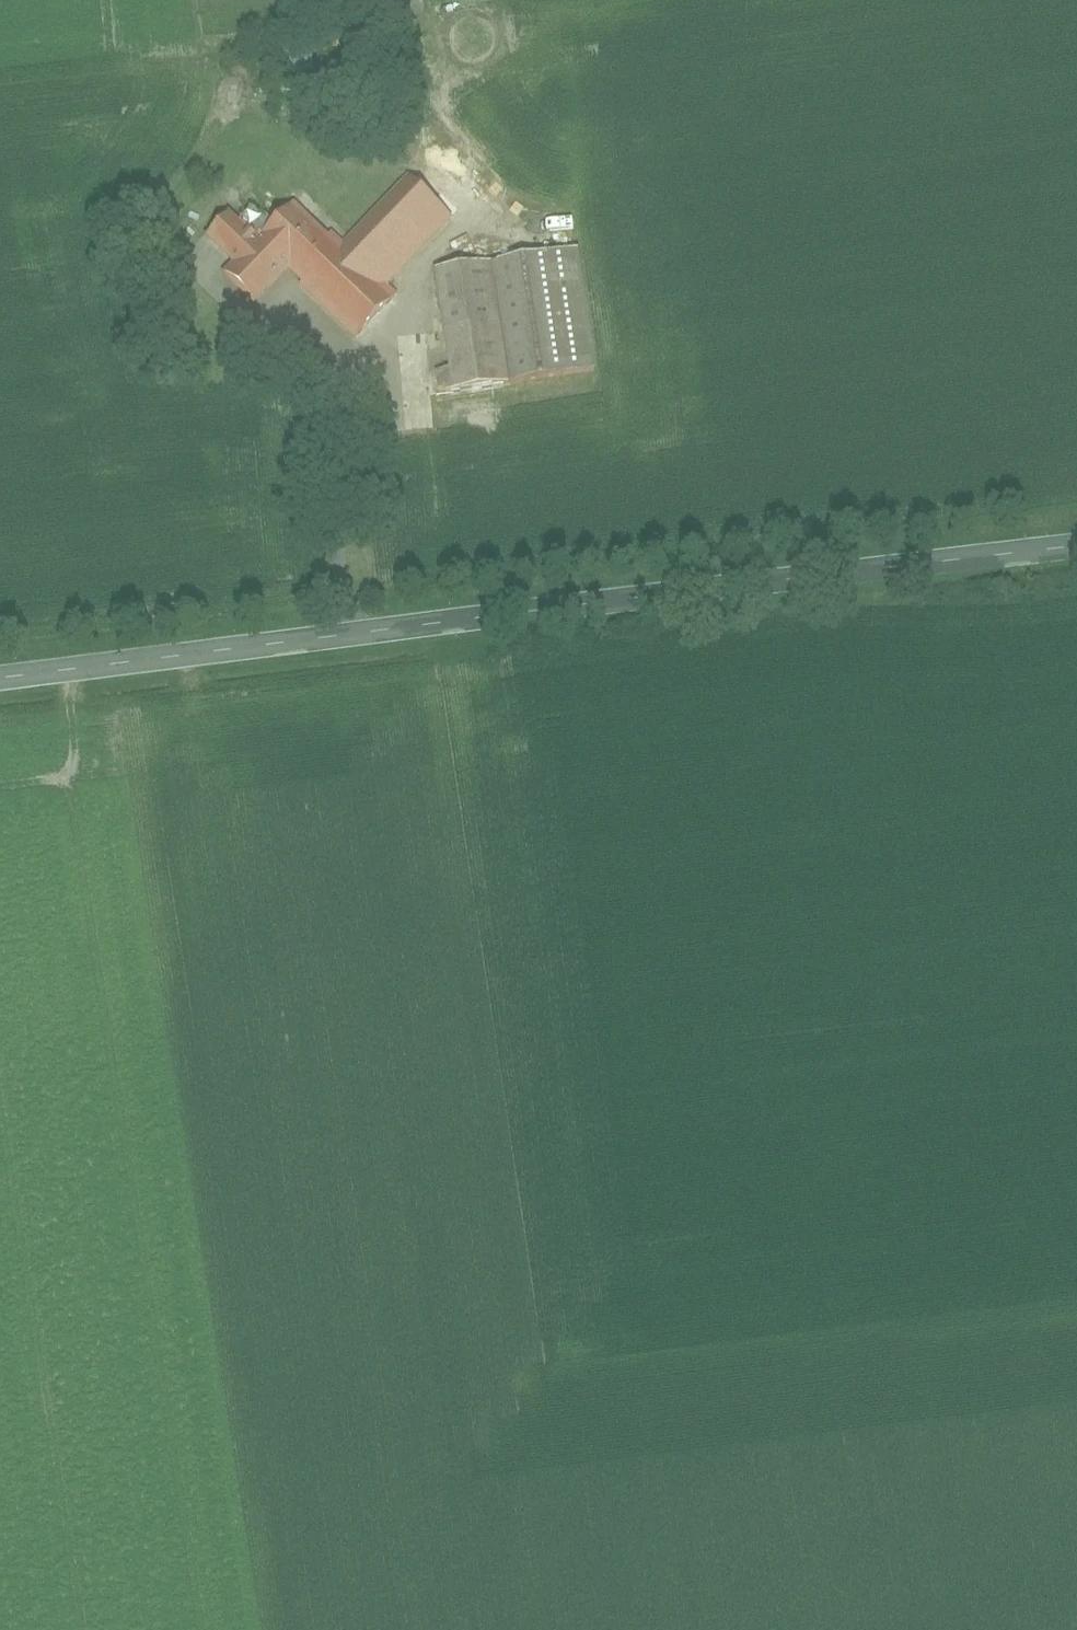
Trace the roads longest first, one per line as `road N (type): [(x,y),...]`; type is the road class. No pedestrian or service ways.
road 1 (tertiary): [(0,684),(1076,548)]

